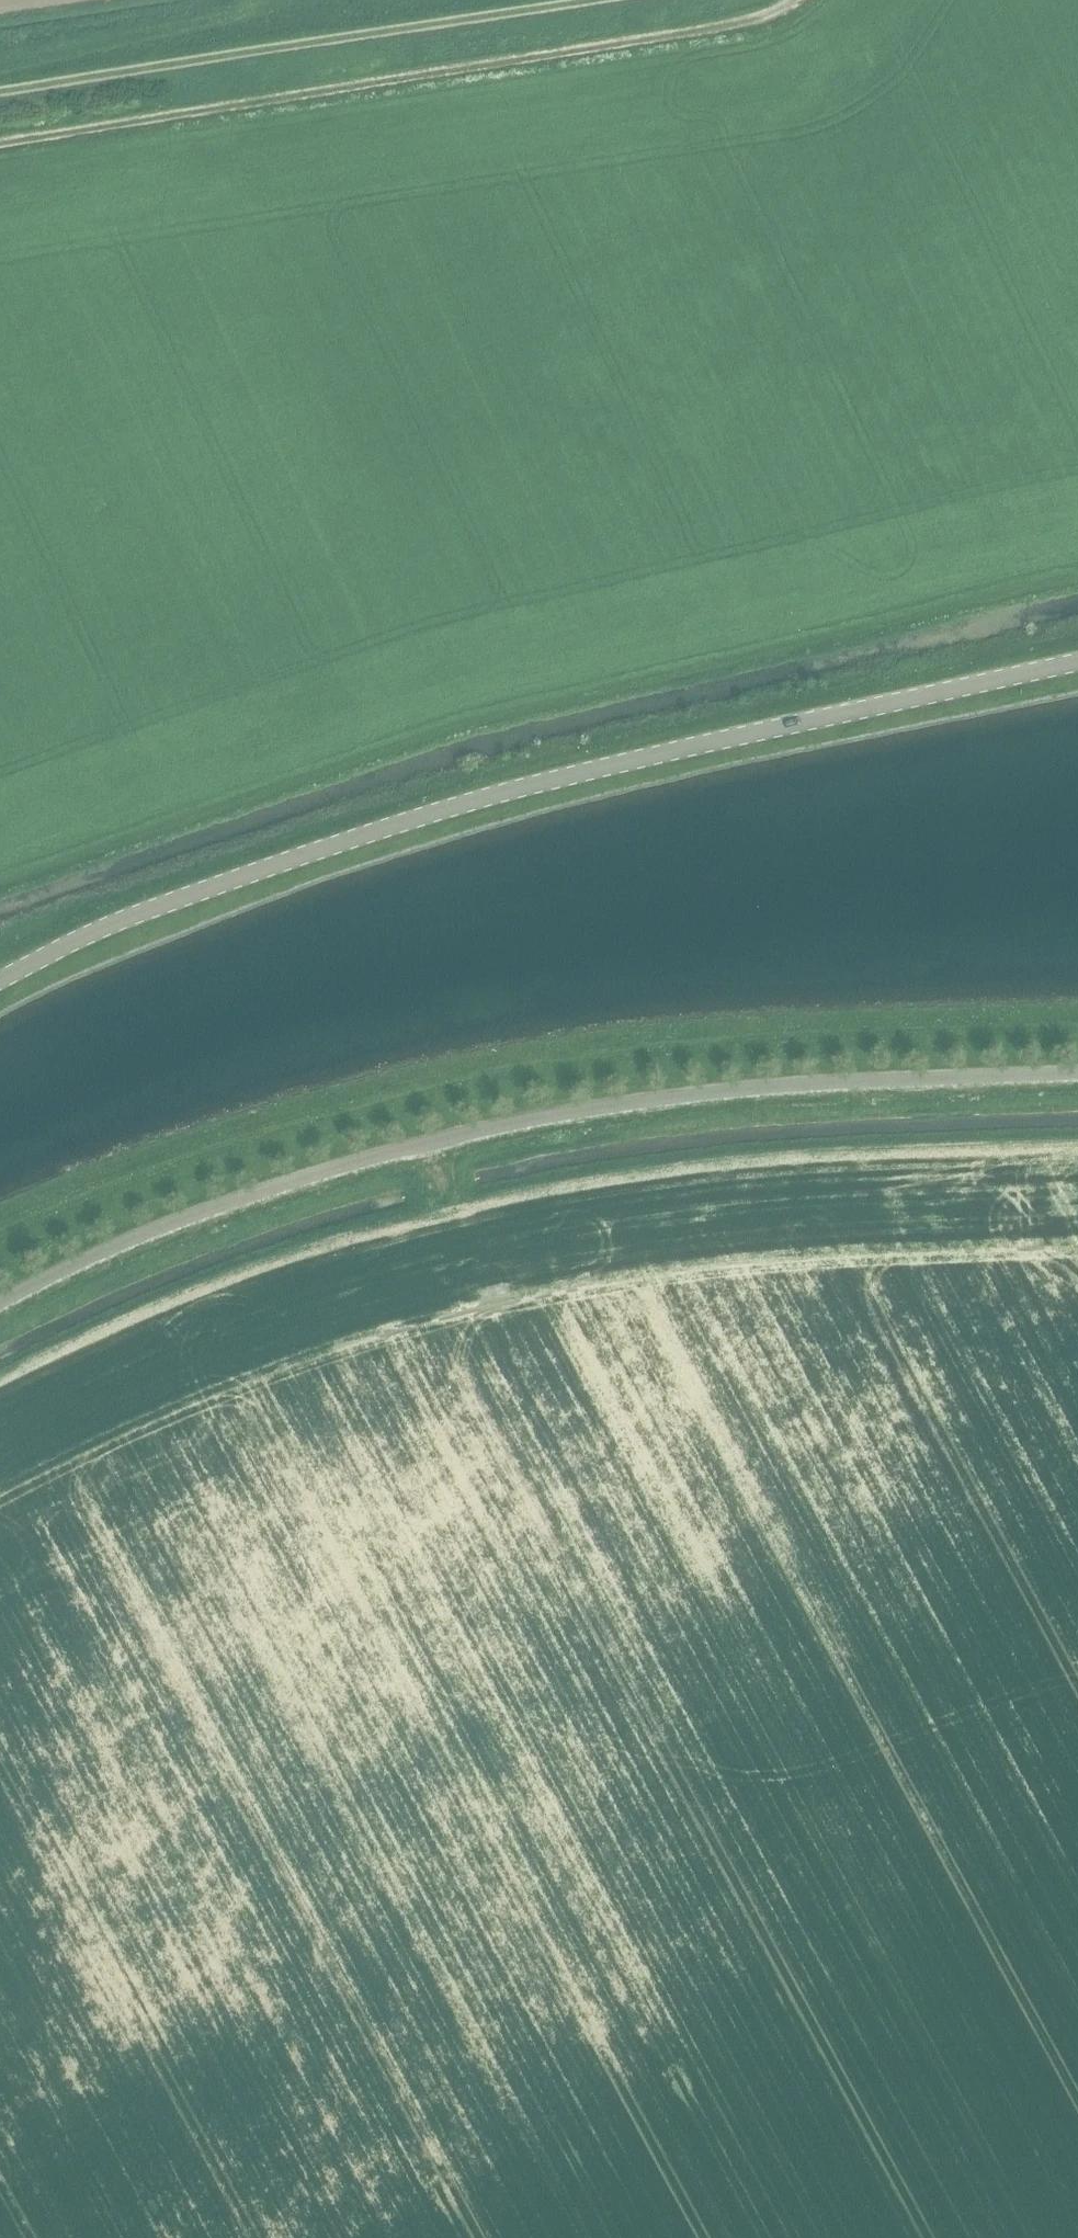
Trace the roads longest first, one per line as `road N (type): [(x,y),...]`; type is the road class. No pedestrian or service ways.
road 1 (unclassified): [(0,979),(275,863),(454,806),(683,746),(1077,664)]
road 2 (unclassified): [(0,1302),(116,1245),(250,1194),(518,1122),(707,1092),(1077,1073)]
road 3 (track): [(796,0),(740,23),(672,37),(0,142)]
road 4 (track): [(581,0),(0,93)]
road 5 (track): [(0,71),(250,14),(260,0)]

